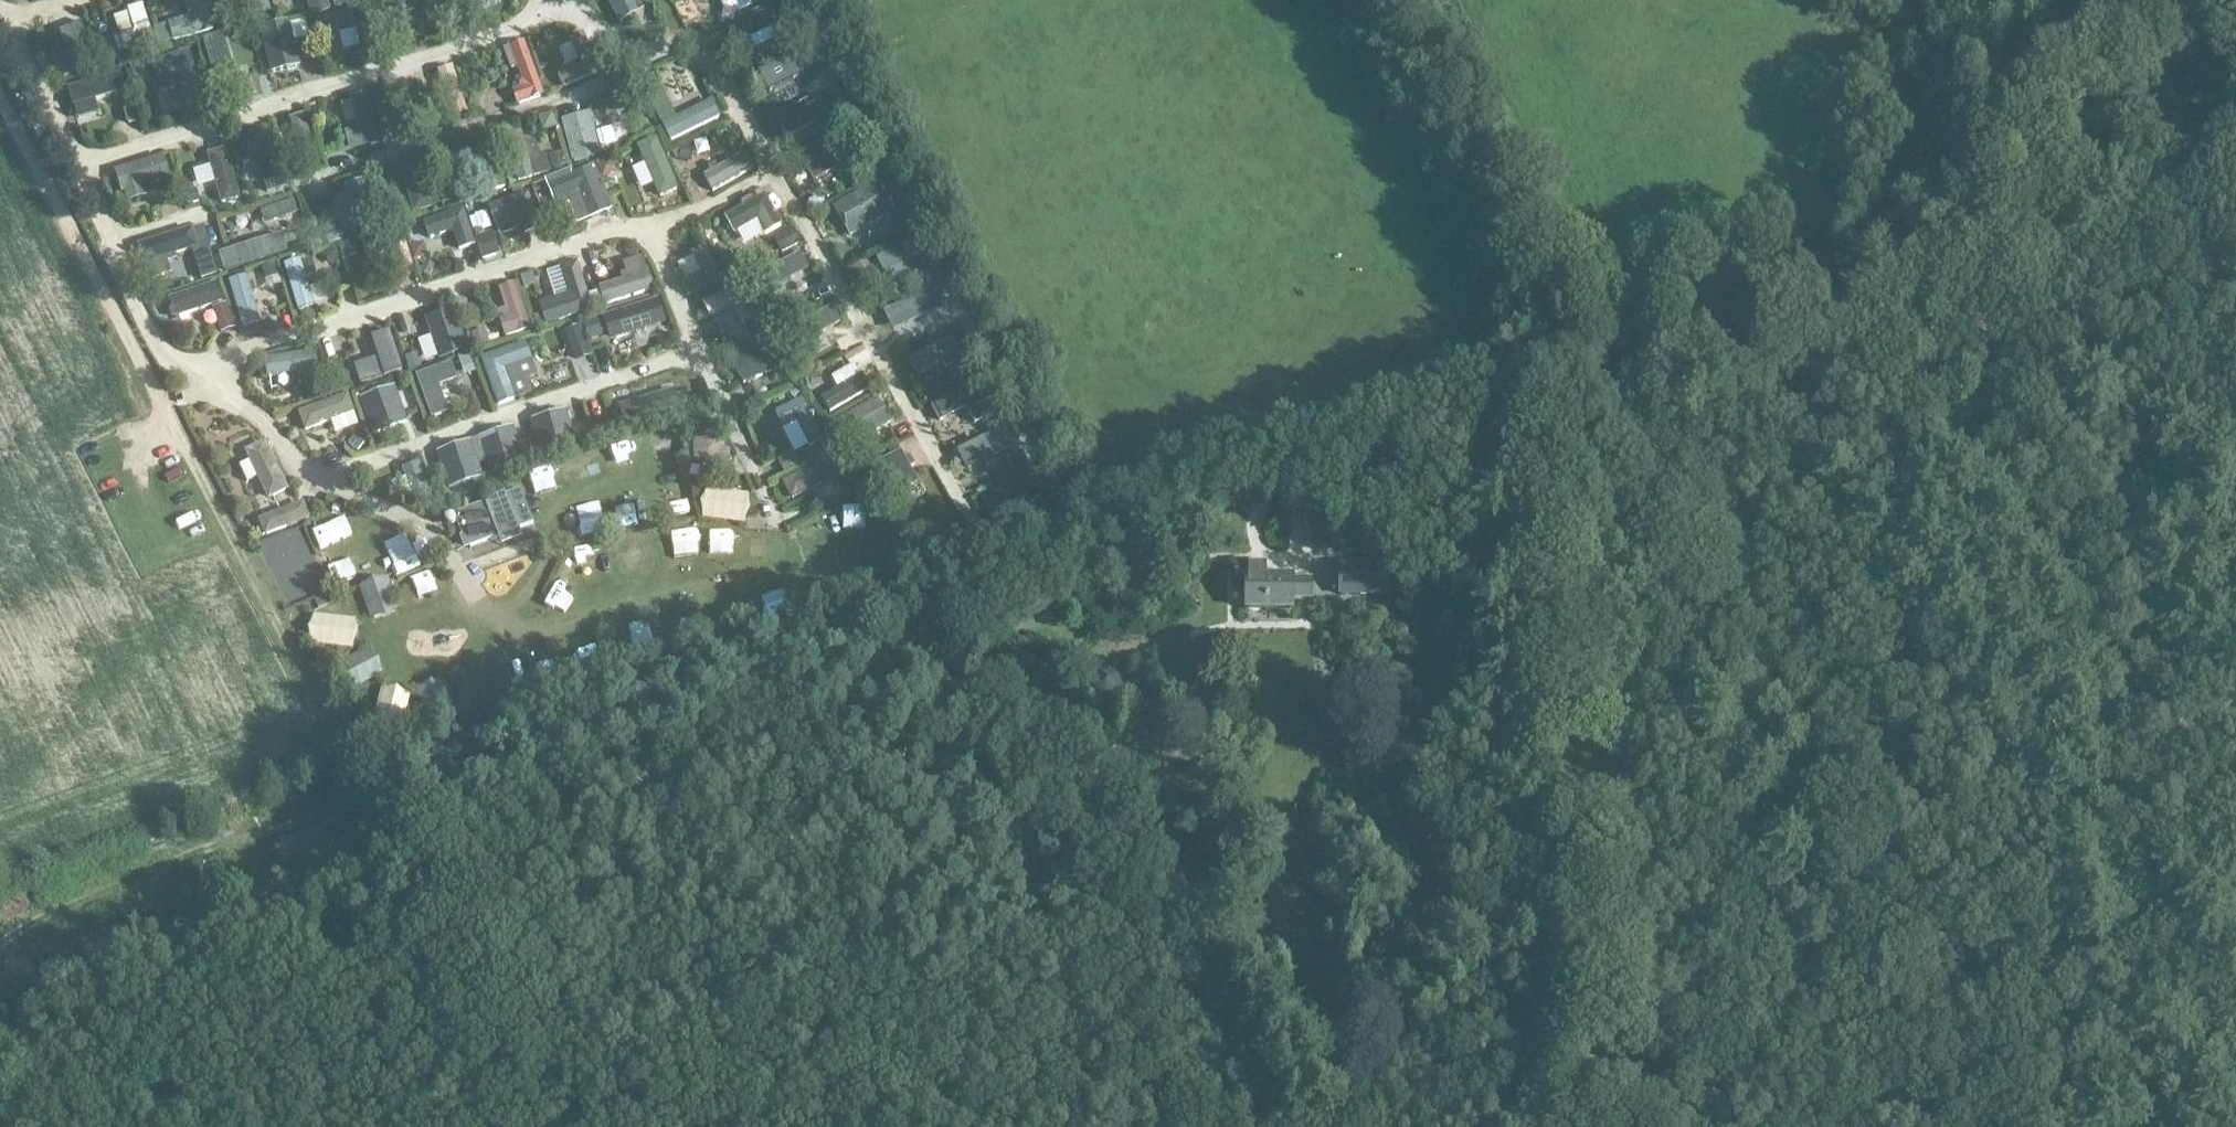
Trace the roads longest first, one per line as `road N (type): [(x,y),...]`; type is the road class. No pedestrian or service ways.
road 1 (track): [(1571,1126),(1584,1020),(1543,499),(1552,387)]
road 2 (track): [(1553,372),(1511,377),(1339,433),(1312,450),(1296,489),(1323,582)]
road 3 (track): [(528,1126),(356,776)]
road 4 (unclassified): [(2235,133),(2170,4)]

